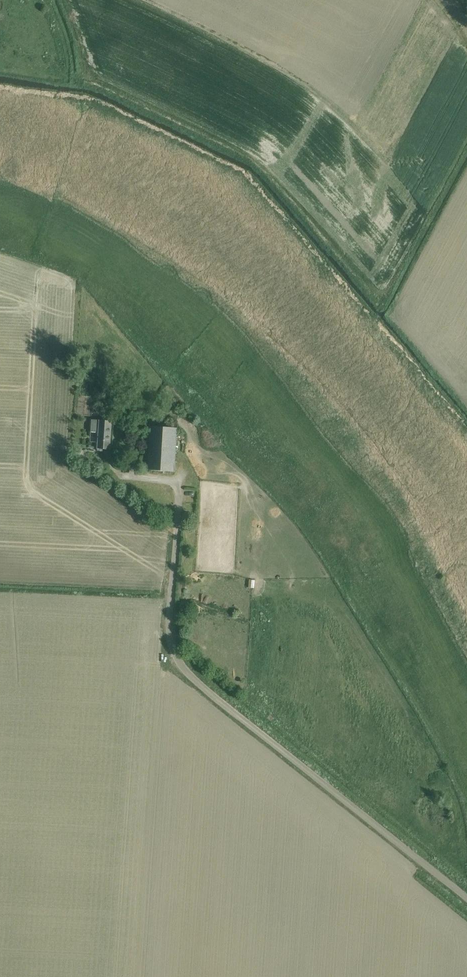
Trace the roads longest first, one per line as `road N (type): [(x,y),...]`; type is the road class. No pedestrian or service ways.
road 1 (track): [(466,901),(187,672),(170,639),(180,481)]

